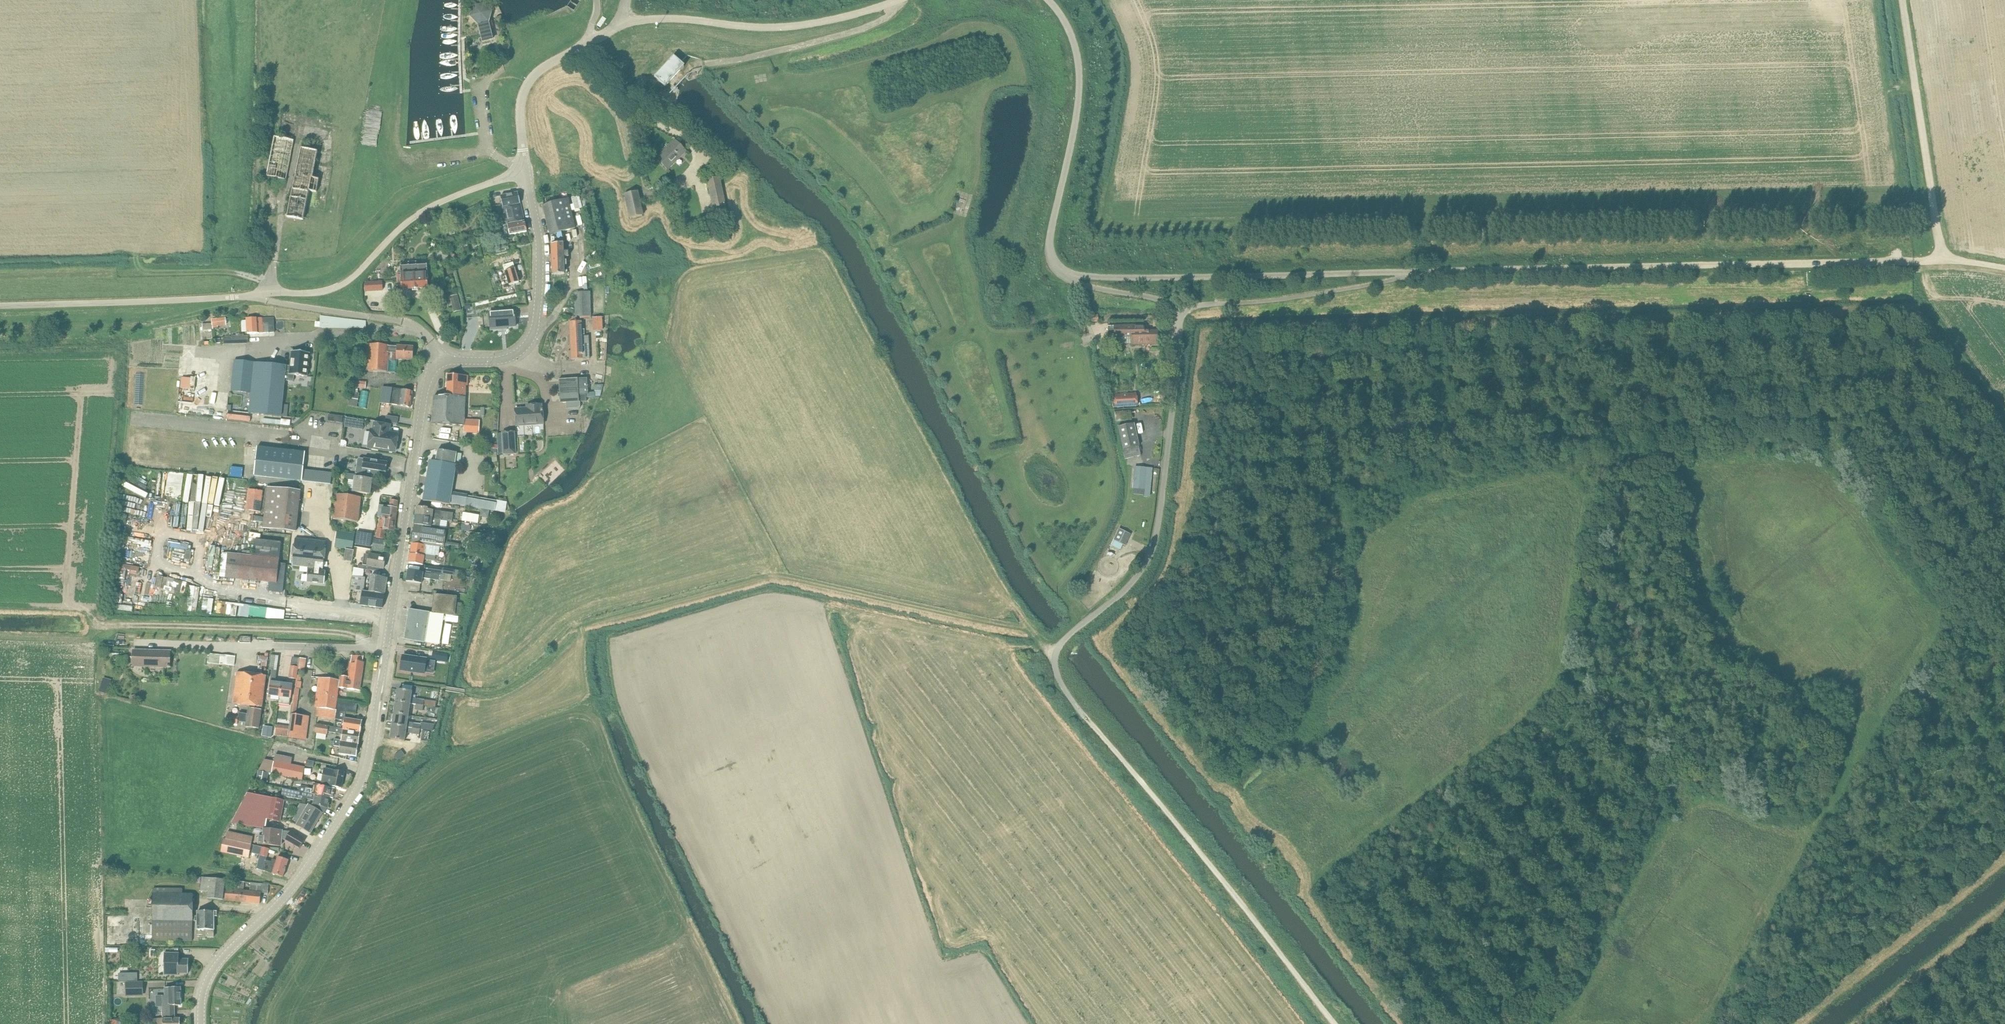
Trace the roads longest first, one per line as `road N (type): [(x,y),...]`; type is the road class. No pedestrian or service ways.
road 1 (unclassified): [(1456,272),(1942,261),(1904,0)]
road 2 (tertiary): [(202,1023),(202,1001),(220,964),(293,892),(361,790),(389,650)]
road 3 (unclassified): [(1183,316),(1156,543),(1141,577),(1057,651),(1057,674),(1070,696)]
road 4 (track): [(1335,1023),(1070,696)]
road 5 (unclassified): [(1076,281),(1456,272)]
road 6 (unclassified): [(524,174),(417,215),(328,291),(251,296)]
road 7 (unclassified): [(1076,281),(1057,271),(1051,253),(1079,65),(1048,0)]
road 8 (tertiary): [(389,650),(429,374),(440,361)]
road 9 (unclassified): [(389,650),(105,640)]
road 10 (unclassified): [(896,0),(787,28),(671,18),(619,26)]
road 11 (track): [(0,280),(242,274),(276,293)]
road 12 (unclassified): [(440,361),(502,360),(531,340),(540,275),(524,174)]
road 13 (unclassified): [(251,296),(0,306)]
road 14 (unclassified): [(440,361),(414,327),(251,296)]
road 15 (unclassified): [(524,174),(525,87),(619,26)]
road 16 (unclassified): [(1308,296),(1456,272)]
road 17 (unclassified): [(1308,296),(1183,316)]

